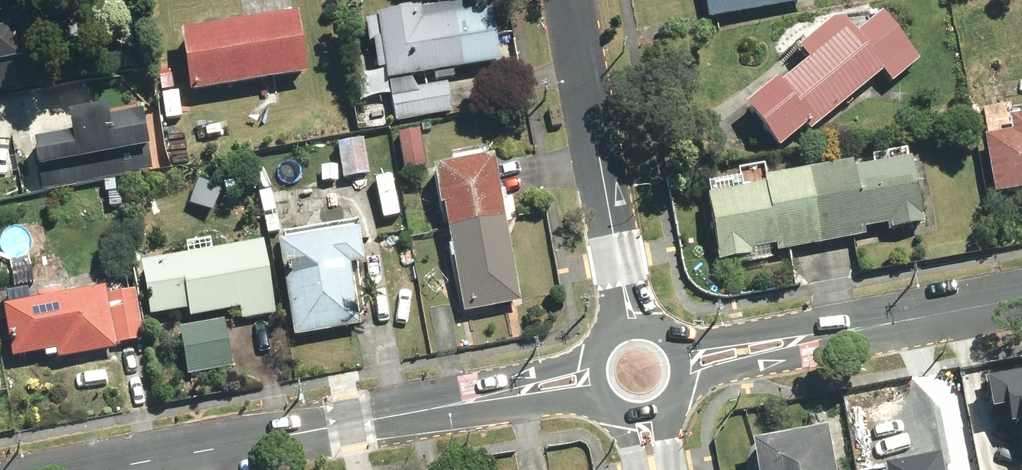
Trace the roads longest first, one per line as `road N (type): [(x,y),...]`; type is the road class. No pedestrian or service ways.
road 1 (residential): [(582,385),(113,469)]
road 2 (residential): [(1021,303),(700,363)]
road 3 (residential): [(567,0),(625,314)]

